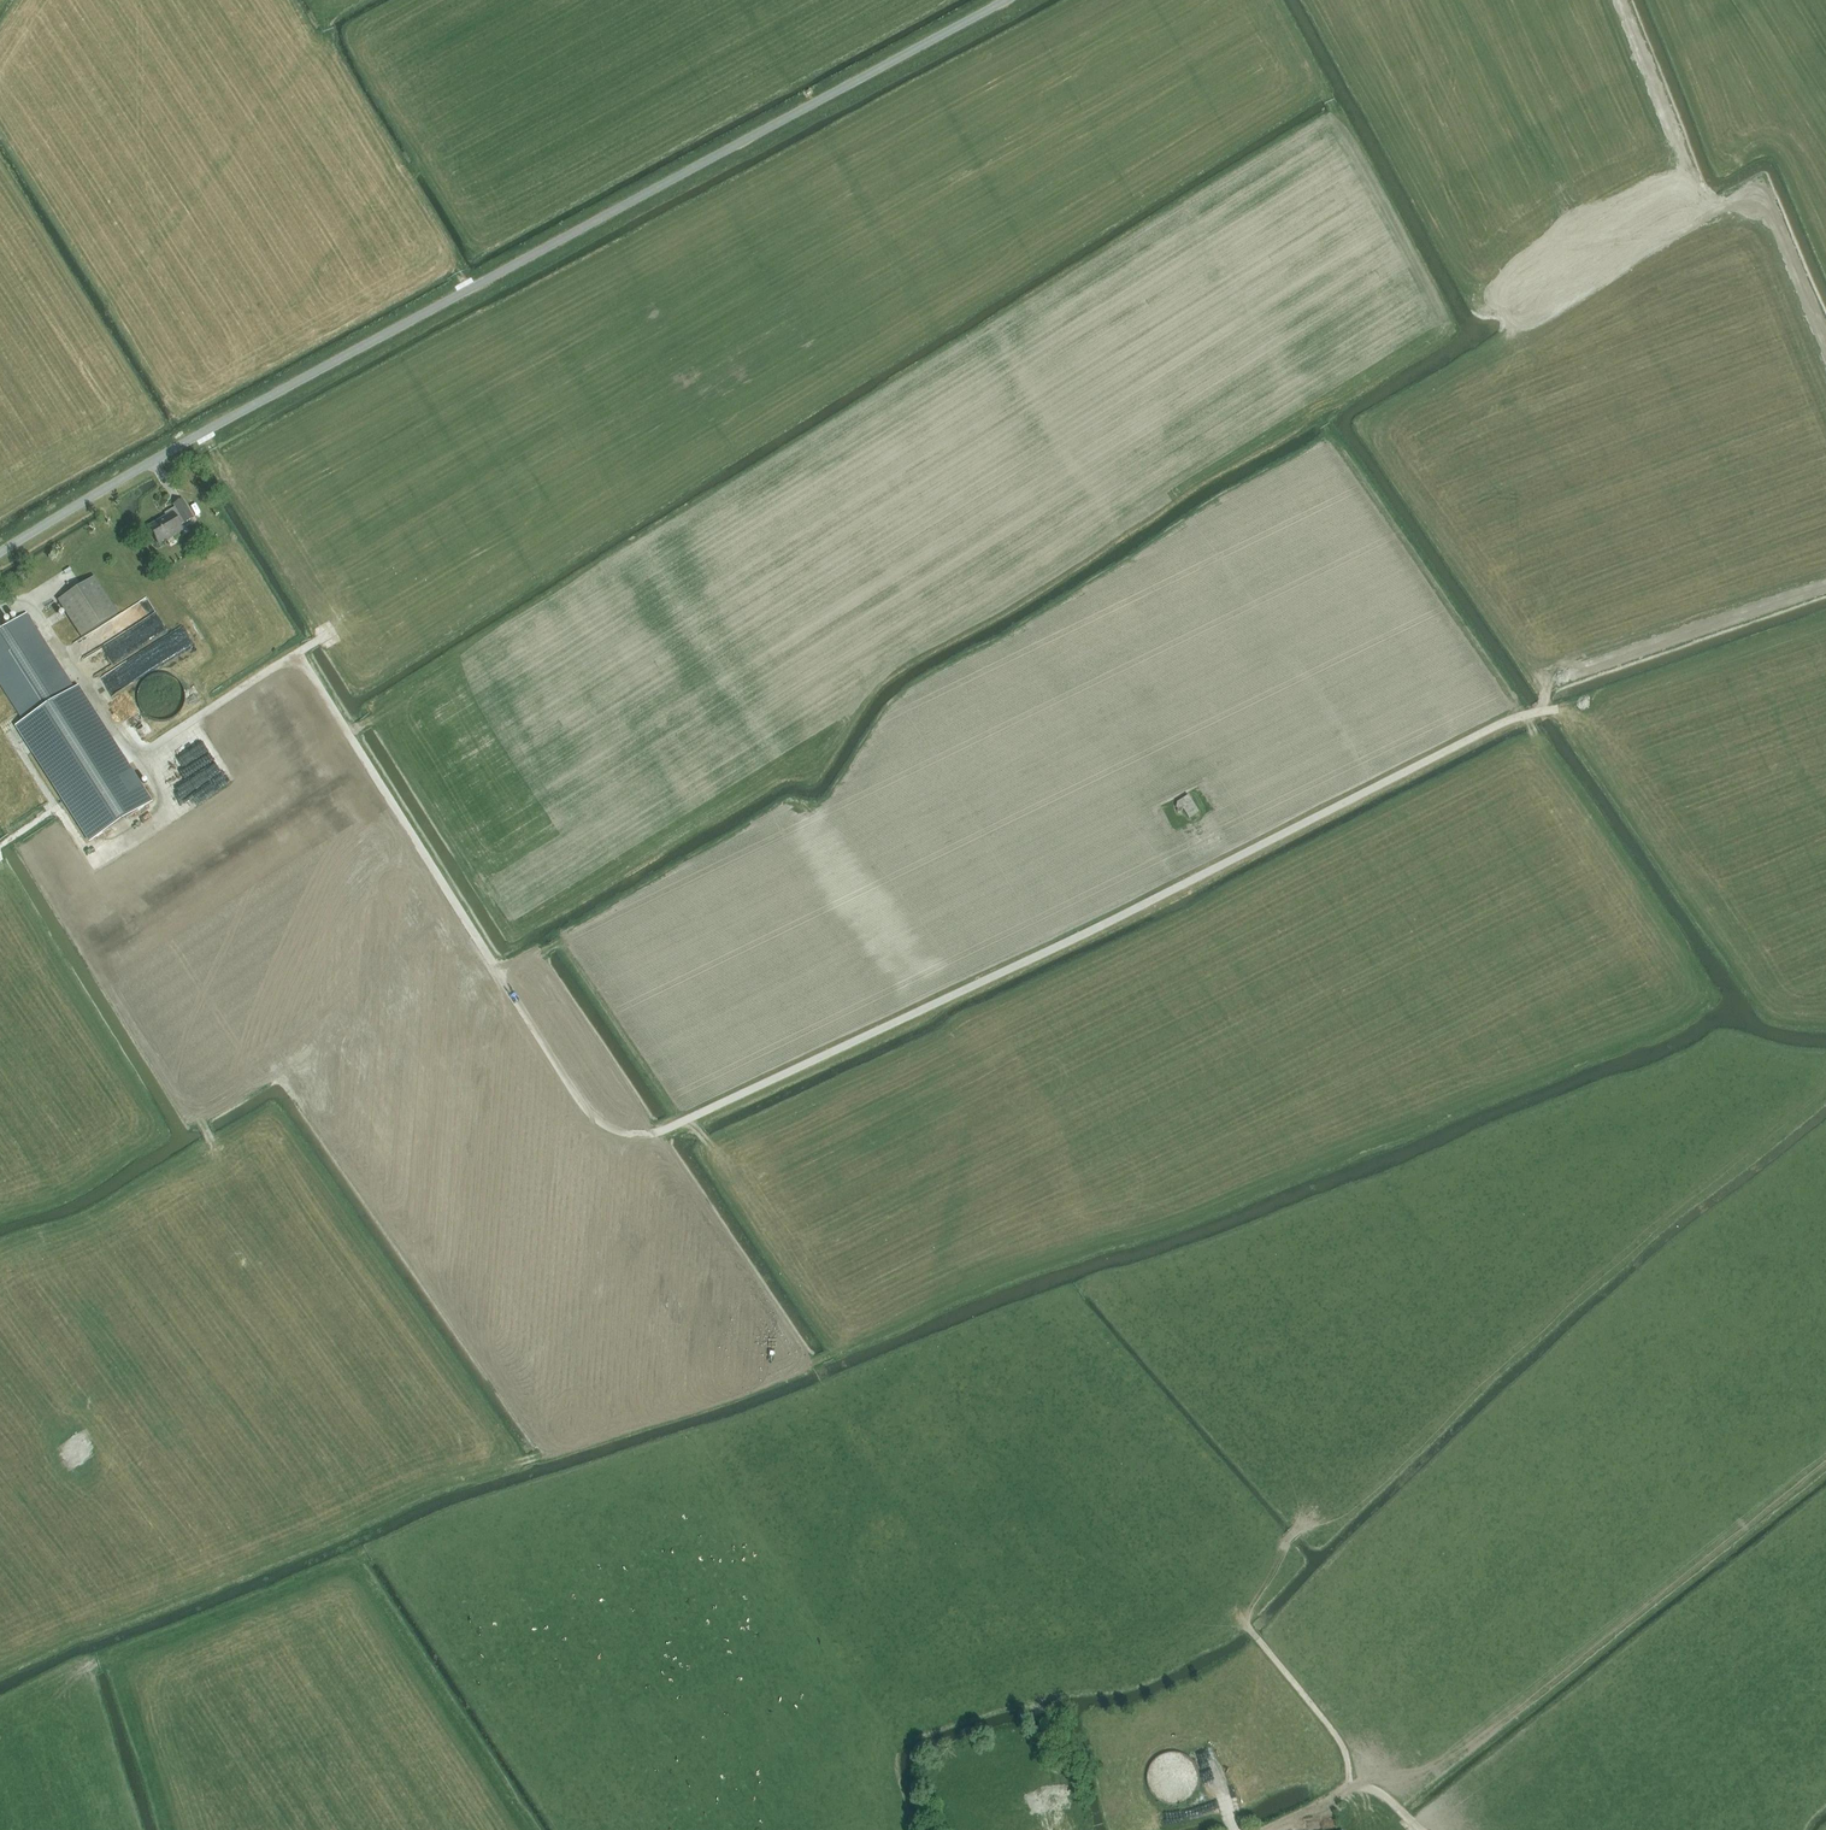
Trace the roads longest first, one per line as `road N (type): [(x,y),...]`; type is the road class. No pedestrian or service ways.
road 1 (unclassified): [(1013,0),(186,447),(0,558)]

